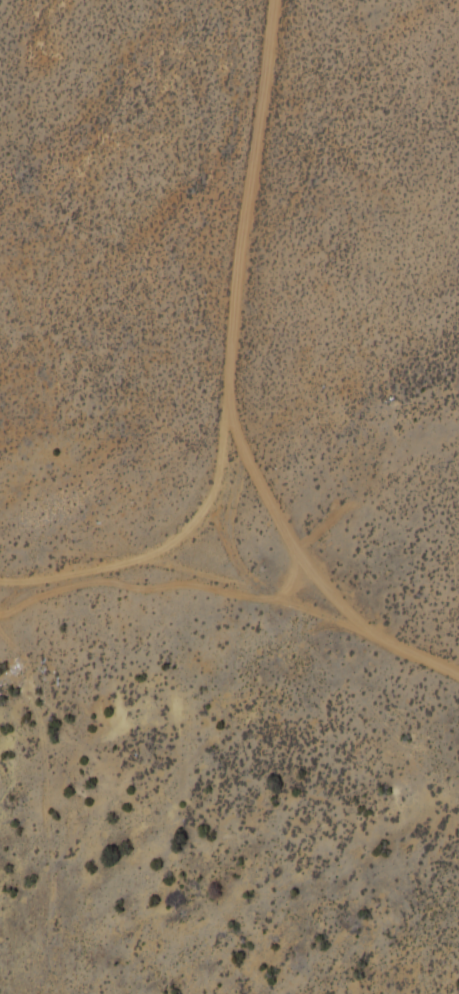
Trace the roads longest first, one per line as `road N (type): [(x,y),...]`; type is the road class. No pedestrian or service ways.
road 1 (track): [(205,500),(219,449),(269,0)]
road 2 (track): [(458,652),(205,500)]
road 3 (track): [(205,500),(166,549),(0,582)]

